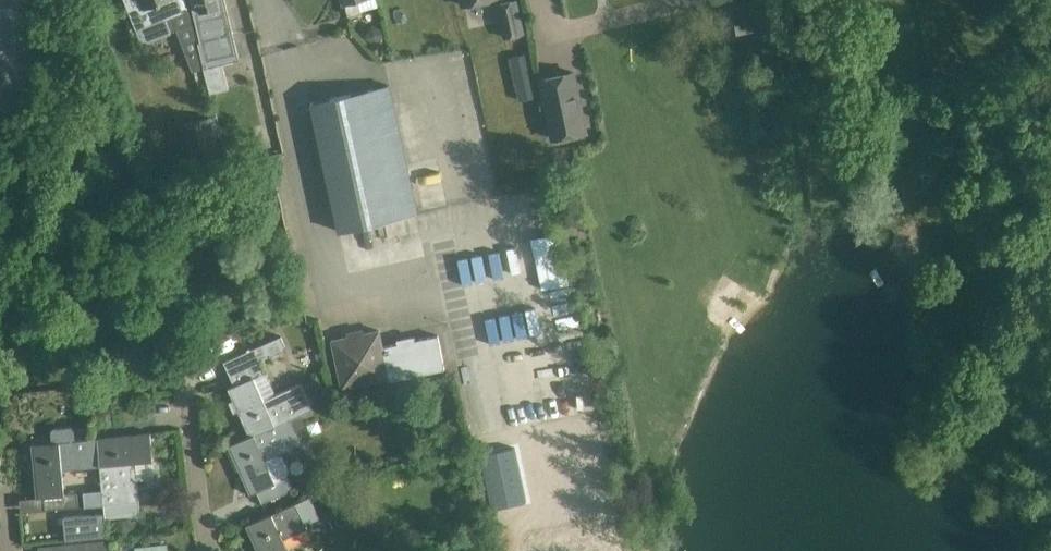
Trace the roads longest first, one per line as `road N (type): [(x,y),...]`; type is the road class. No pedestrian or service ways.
road 1 (residential): [(211,550),(185,380)]

